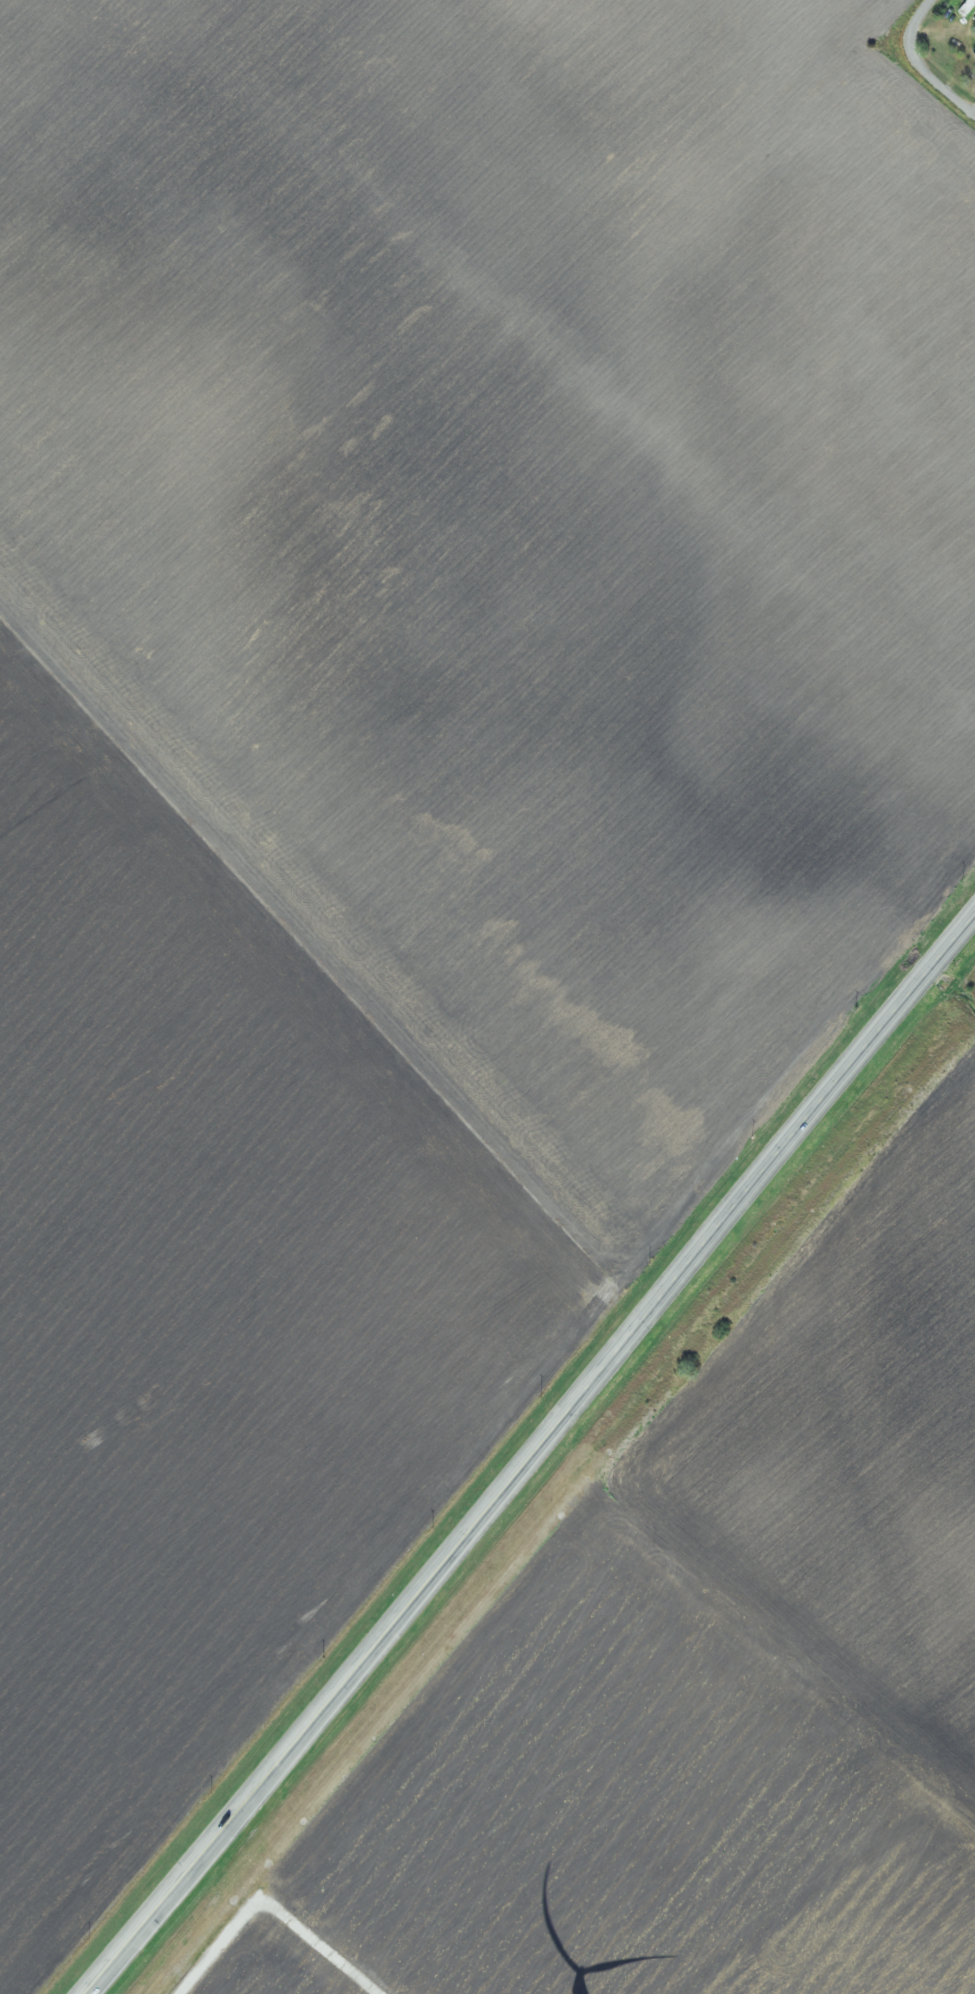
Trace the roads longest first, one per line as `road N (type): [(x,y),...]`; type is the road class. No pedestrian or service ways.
road 1 (primary): [(92,1993),(974,922)]

